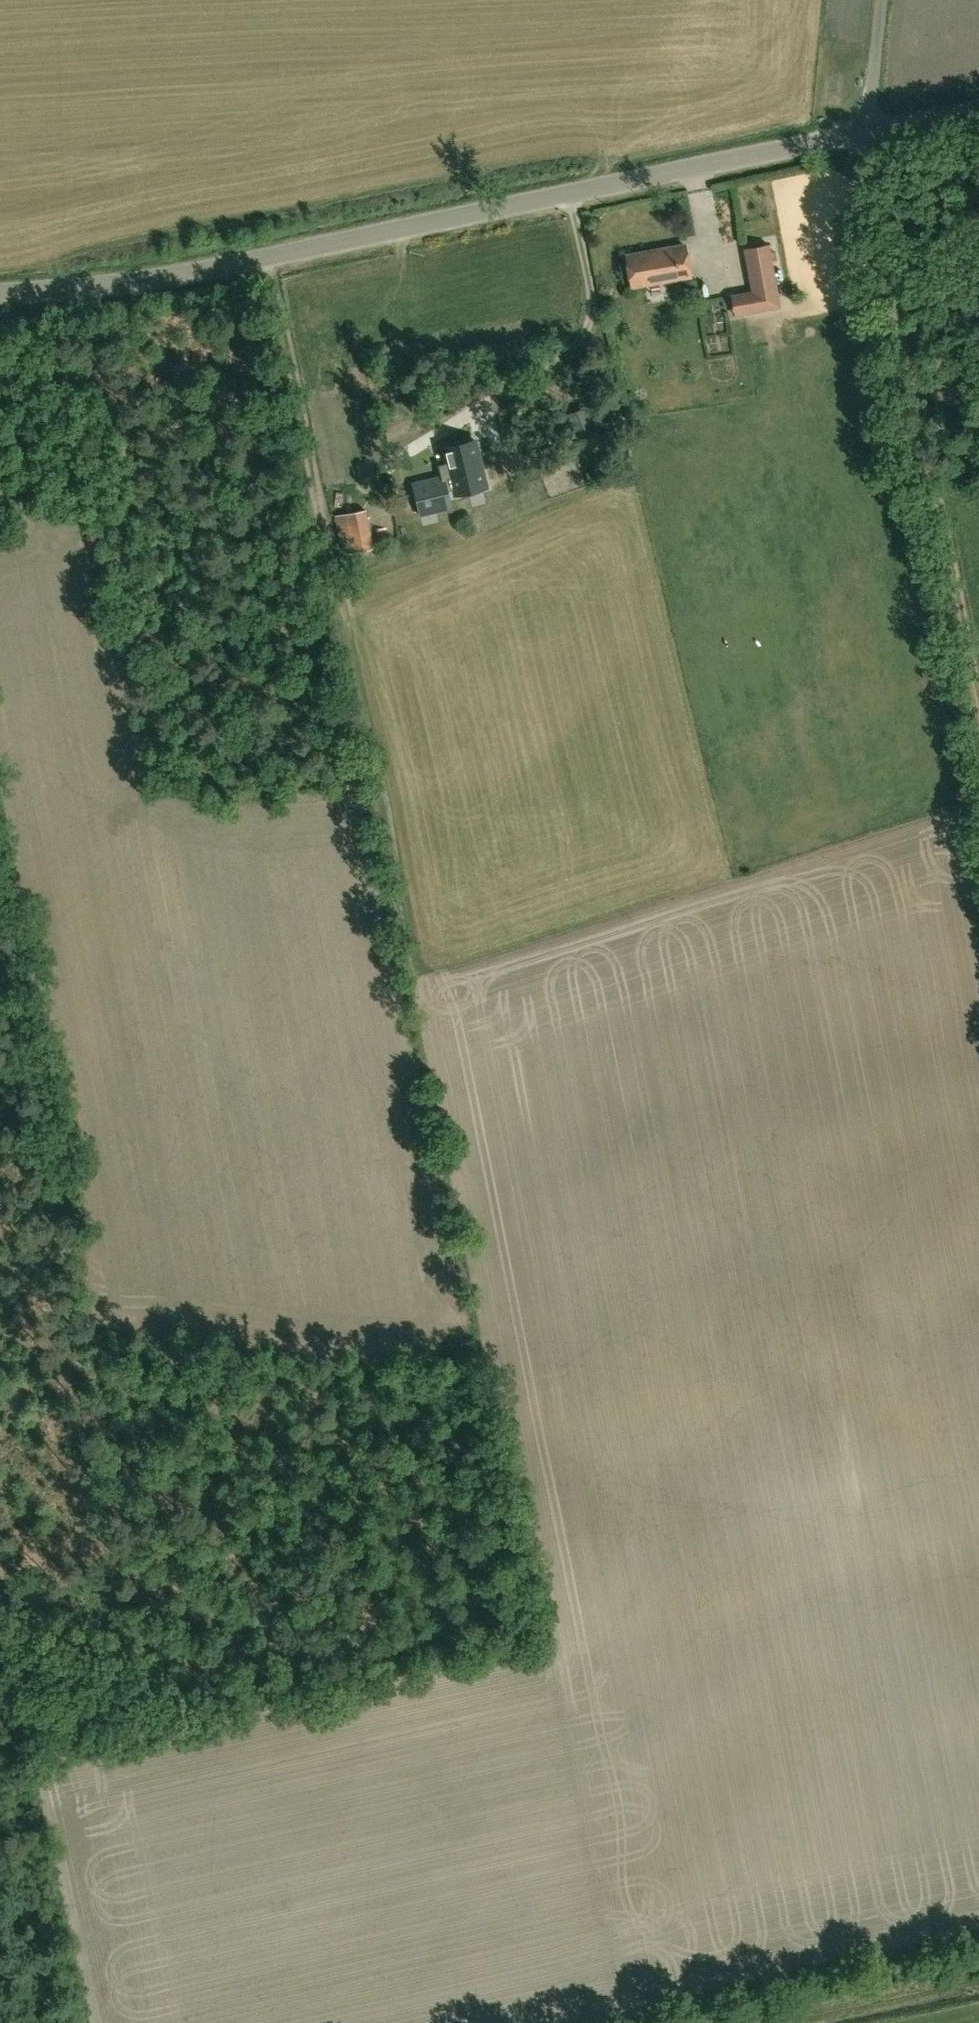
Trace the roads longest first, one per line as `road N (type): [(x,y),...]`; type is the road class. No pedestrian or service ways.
road 1 (unclassified): [(0,294),(206,272),(978,113)]

